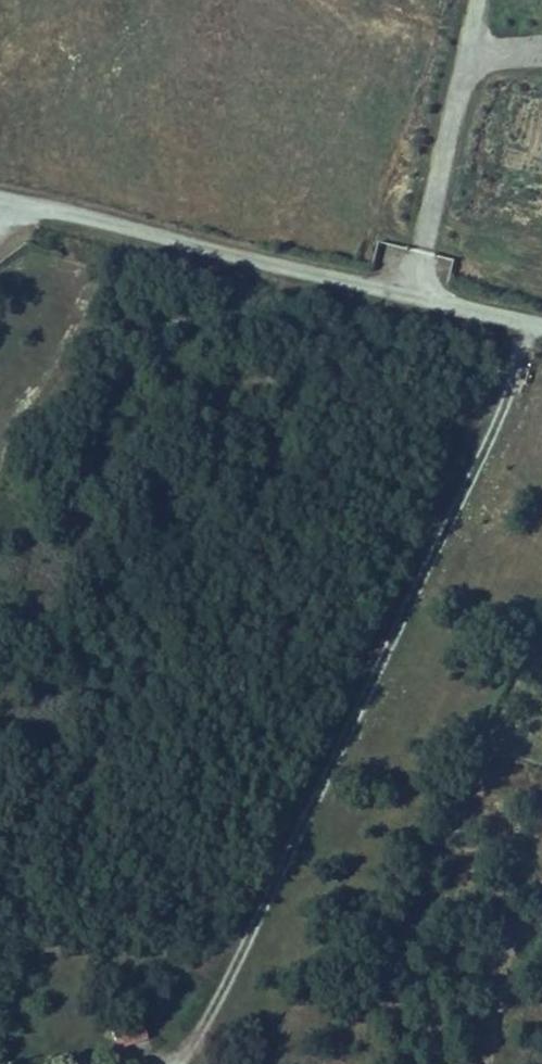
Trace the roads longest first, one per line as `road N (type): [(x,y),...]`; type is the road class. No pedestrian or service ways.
road 1 (unclassified): [(0,192),(541,328)]

